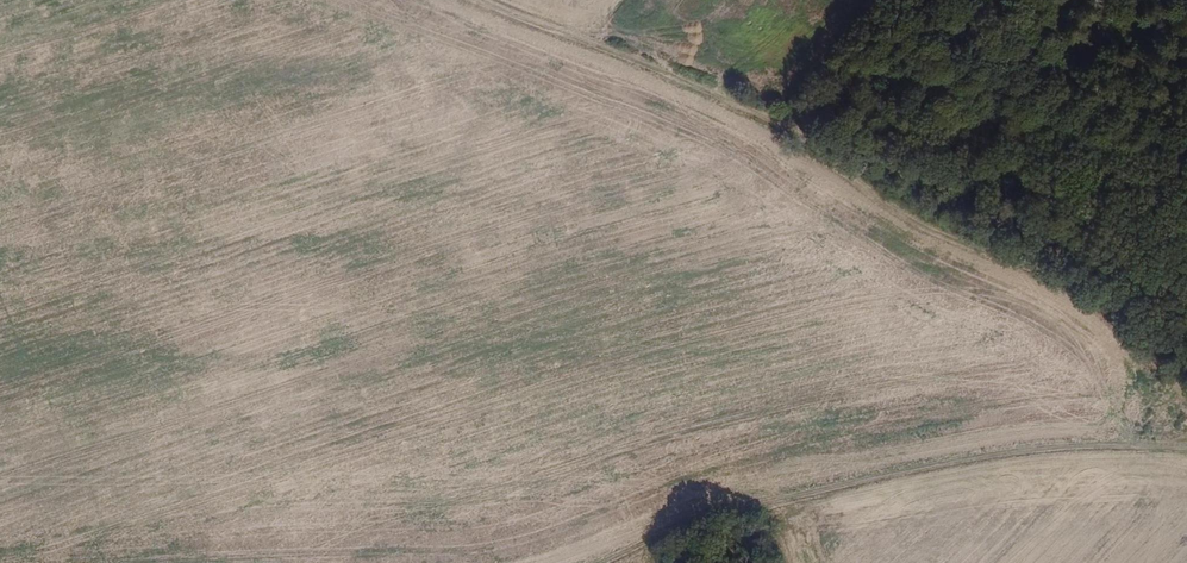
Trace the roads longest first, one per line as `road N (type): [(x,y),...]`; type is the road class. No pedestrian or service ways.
road 1 (track): [(484,0),(704,88),(790,131),(922,226),(1083,291),(1113,311),(1186,396)]
road 2 (track): [(596,562),(660,535),(877,477),(1017,452),(1186,443)]

